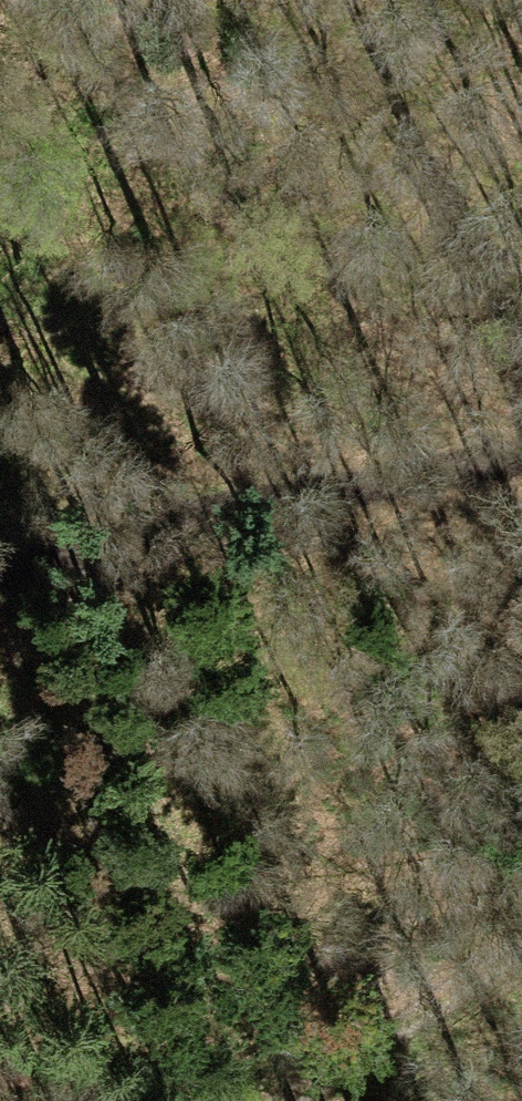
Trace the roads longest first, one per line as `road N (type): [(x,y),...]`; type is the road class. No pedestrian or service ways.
road 1 (track): [(521,462),(204,514),(0,580)]
road 2 (track): [(0,214),(91,301),(204,514)]
road 3 (track): [(521,948),(298,1100)]

